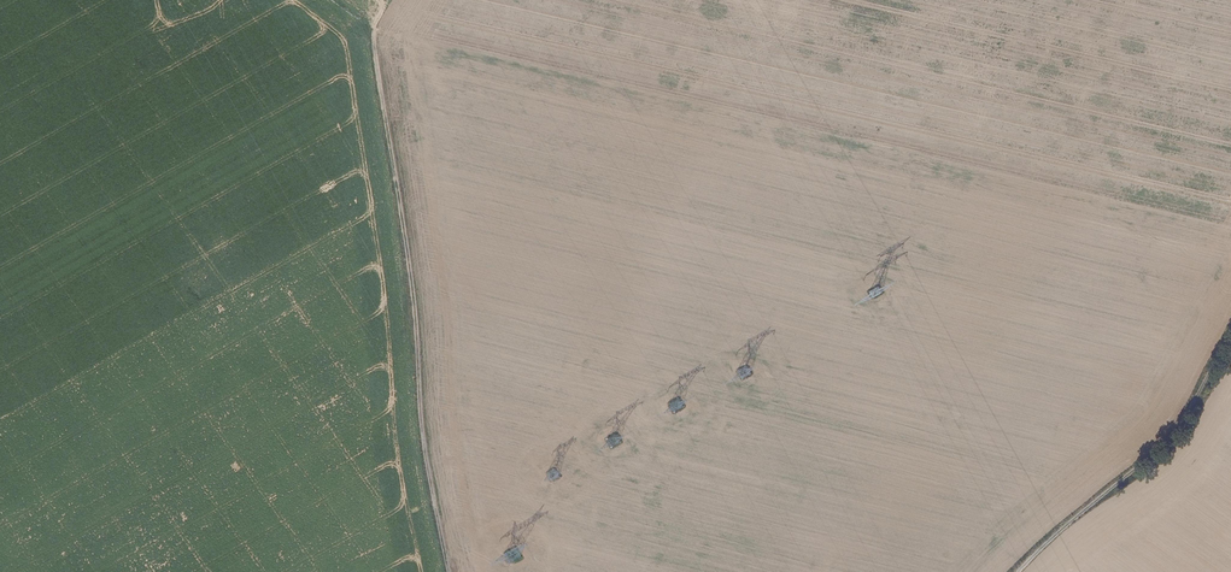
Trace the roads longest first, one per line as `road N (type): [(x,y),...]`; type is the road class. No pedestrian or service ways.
road 1 (track): [(446,571),(421,448),(412,302),(370,31)]
road 2 (track): [(1230,327),(1162,443),(1013,571)]

